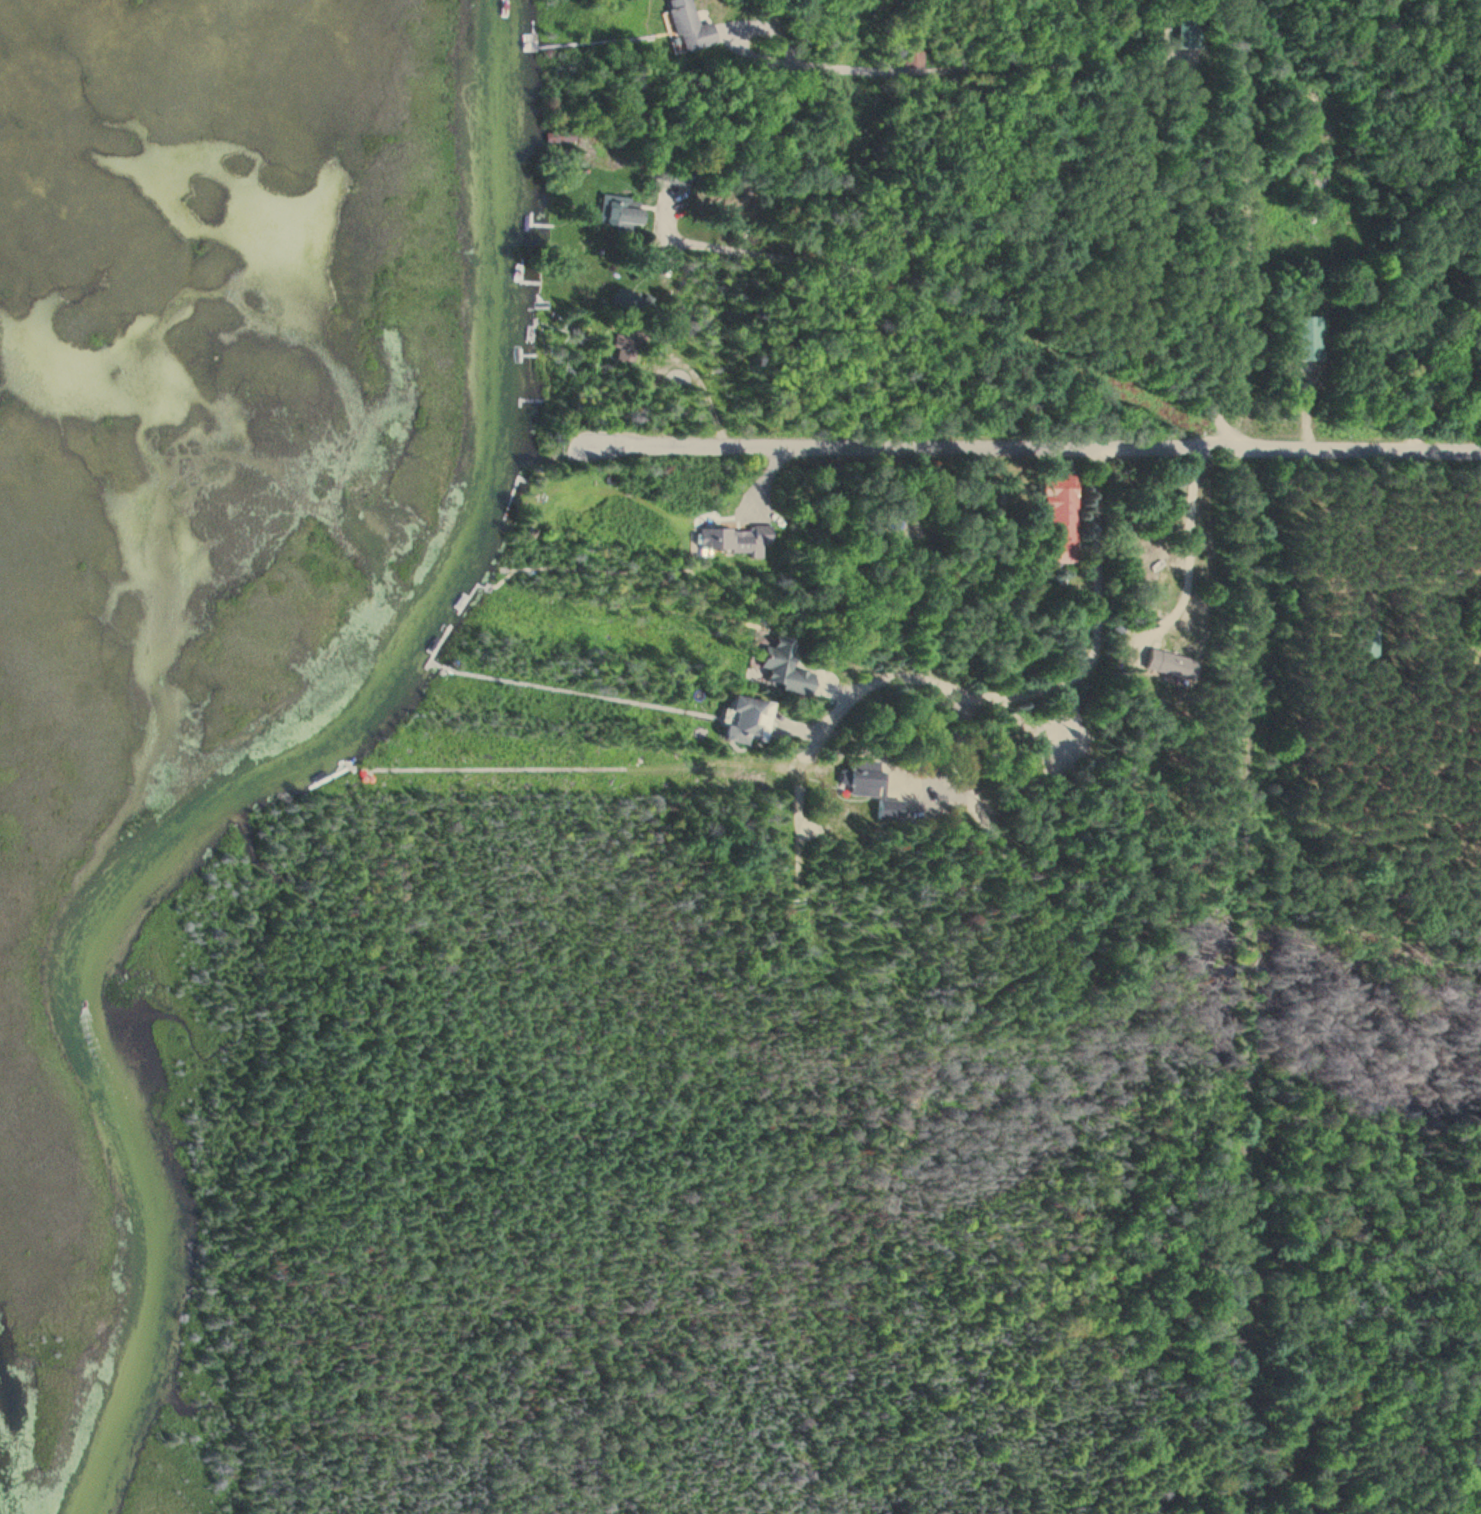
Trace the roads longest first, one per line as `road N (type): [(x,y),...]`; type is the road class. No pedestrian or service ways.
road 1 (residential): [(1192,453),(582,450)]
road 2 (residential): [(1101,452),(1098,610),(1091,652),(1068,680),(1031,697),(992,699),(906,680),(874,686),(819,733),(804,781)]
road 3 (residential): [(1480,454),(1216,453)]

